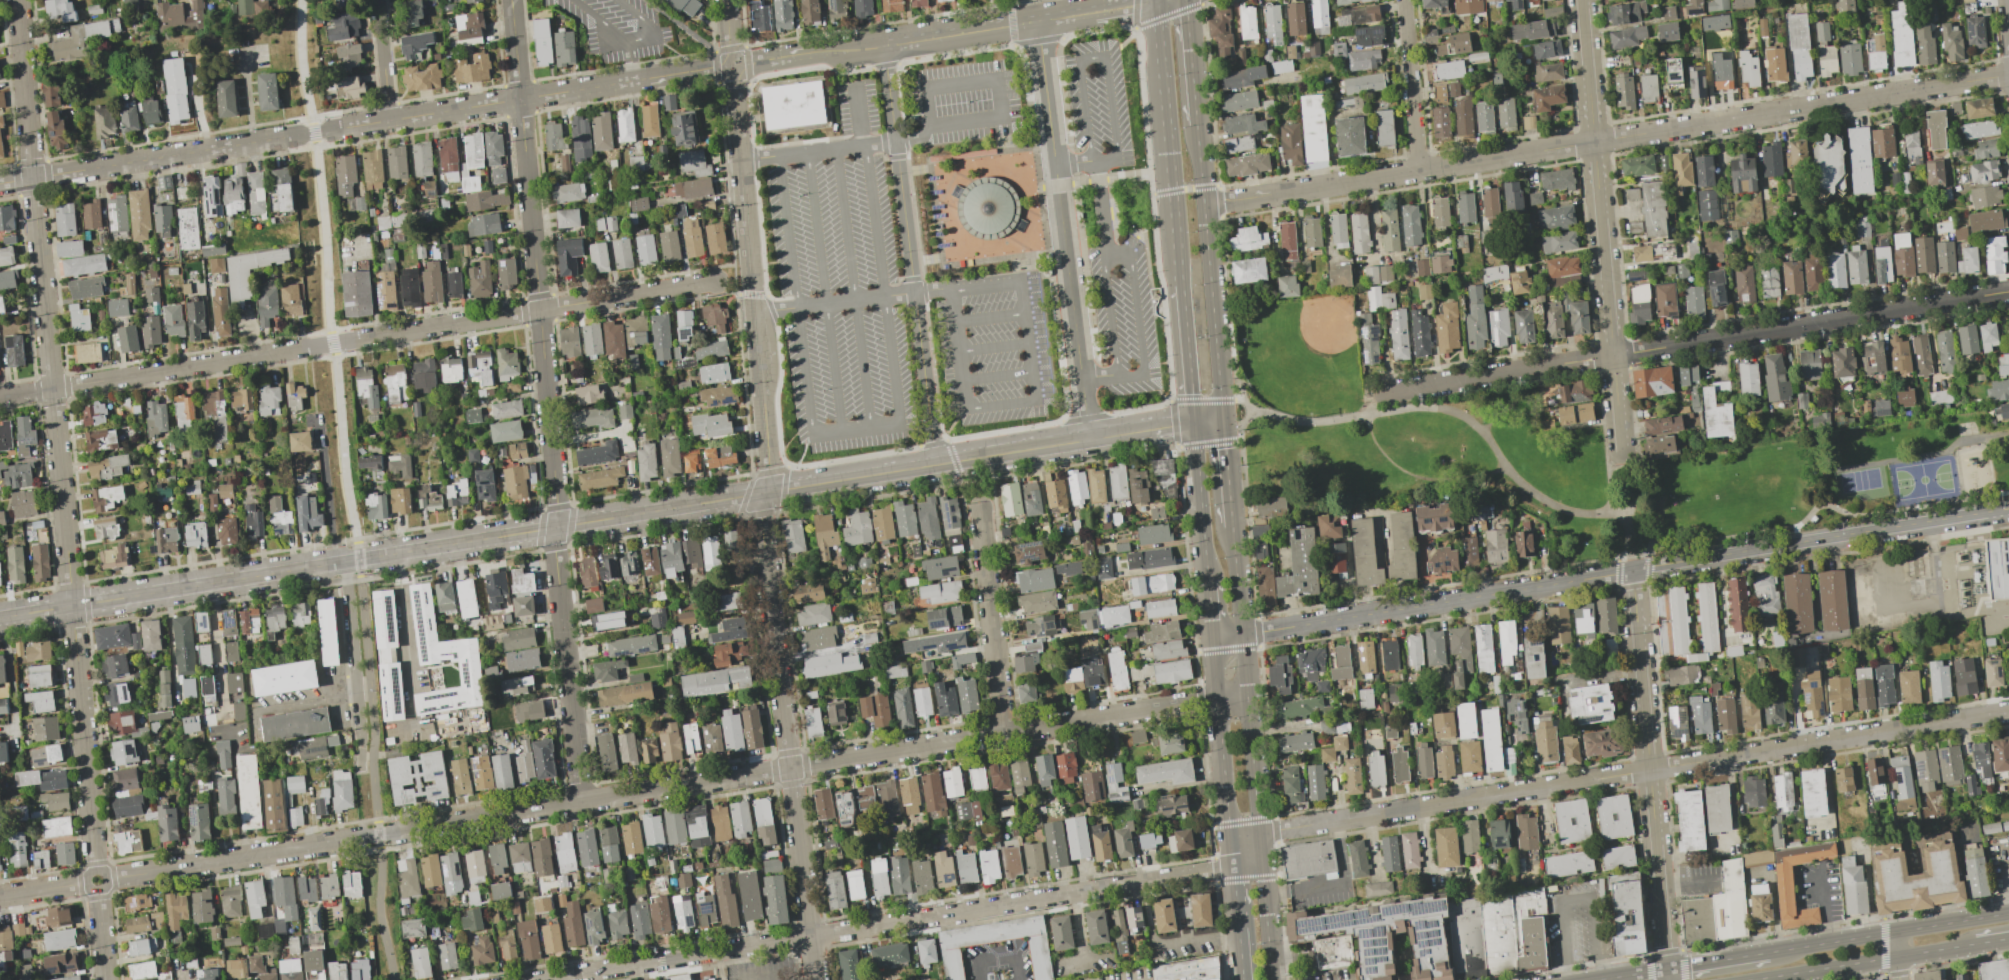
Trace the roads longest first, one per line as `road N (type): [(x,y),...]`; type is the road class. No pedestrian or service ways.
road 1 (residential): [(542,979),(1210,871),(1279,829),(2008,710)]
road 2 (residential): [(107,878),(1219,699)]
road 3 (residential): [(17,0),(95,868)]
road 4 (residential): [(1203,204),(2008,74)]
road 5 (residential): [(511,0),(580,803)]
road 6 (residential): [(0,617),(766,493)]
road 7 (residential): [(0,397),(716,282)]
road 8 (residential): [(0,183),(708,68)]
road 9 (residential): [(1385,391),(2008,291)]
road 10 (residential): [(766,493),(762,520),(816,979)]
road 11 (residential): [(1582,0),(1623,457)]
road 12 (tertiary): [(1272,979),(1232,525)]
road 13 (residential): [(766,493),(1194,424)]
road 14 (residential): [(740,72),(734,89),(766,493)]
road 15 (residential): [(1632,571),(1668,979)]
road 16 (residential): [(1243,634),(1632,571)]
road 17 (residential): [(1632,571),(2008,509)]
road 18 (residential): [(846,50),(1157,0)]
road 19 (tertiary): [(1222,421),(1196,125)]
road 20 (tertiary): [(1157,0),(1182,286)]
road 21 (tertiary): [(1213,639),(1239,889)]
road 22 (secondary): [(2008,913),(1769,953)]
road 23 (residential): [(979,507),(1002,734)]
road 24 (secondary): [(1753,979),(1976,944)]
road 25 (residential): [(361,767),(346,561)]
road 26 (residential): [(1404,0),(1418,171)]
road 27 (tertiary): [(1194,424),(1207,580)]
road 28 (tertiary): [(1182,286),(1194,424)]
road 29 (tertiary): [(1196,125),(1186,0)]
road 30 (residential): [(388,120),(378,0)]

